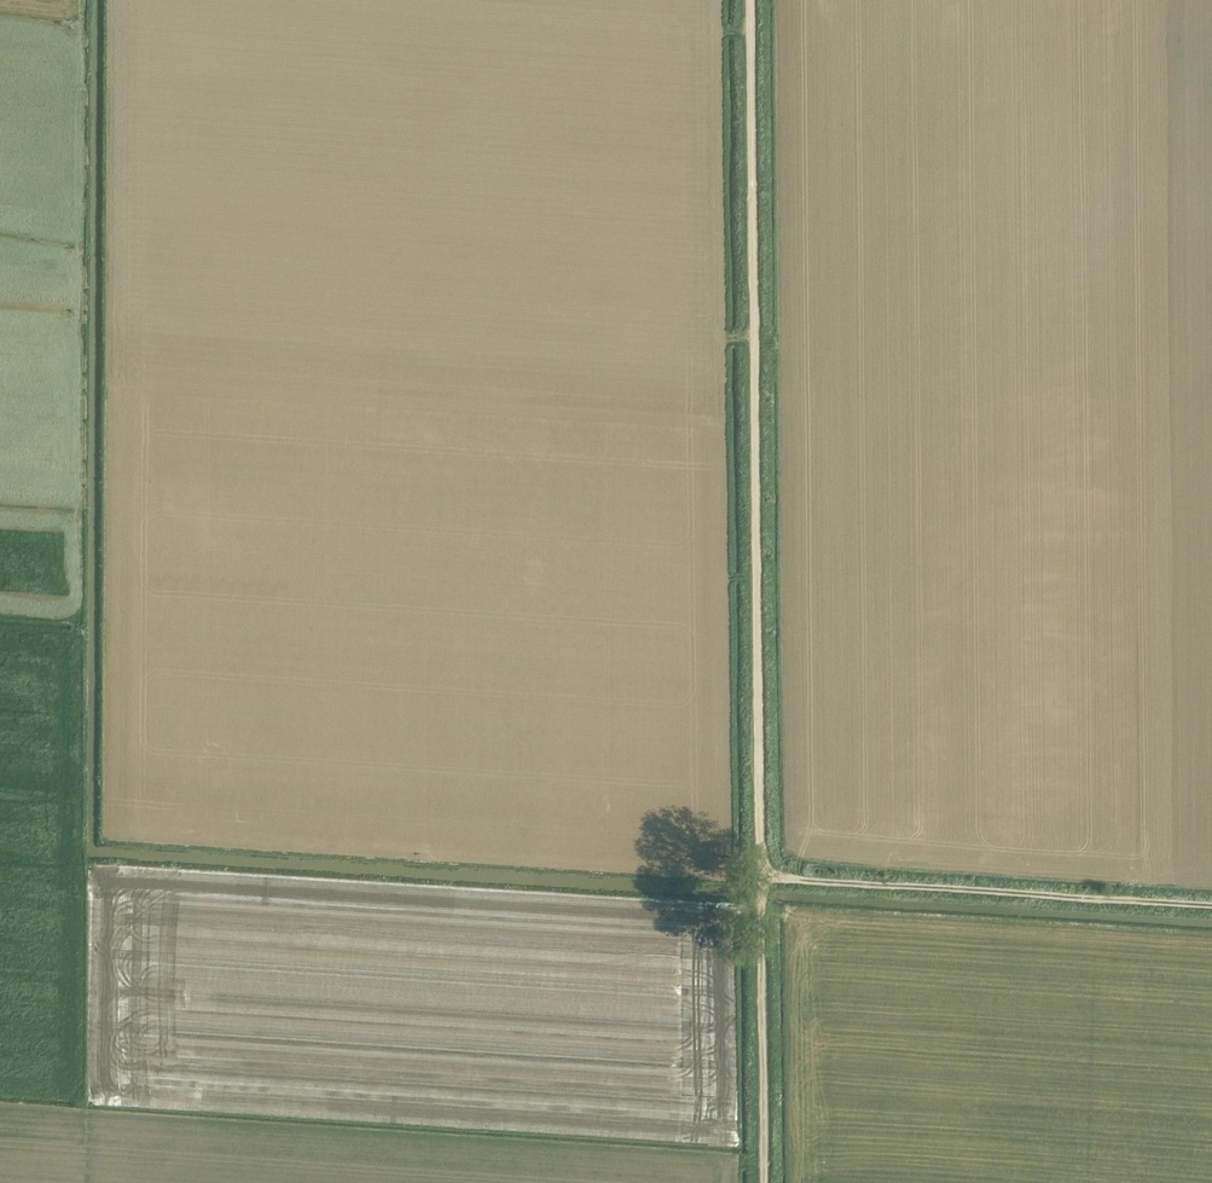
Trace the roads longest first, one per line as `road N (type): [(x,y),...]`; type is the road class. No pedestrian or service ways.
road 1 (track): [(749,0),(763,878)]
road 2 (track): [(763,878),(1211,904)]
road 3 (track): [(763,878),(763,1182)]

